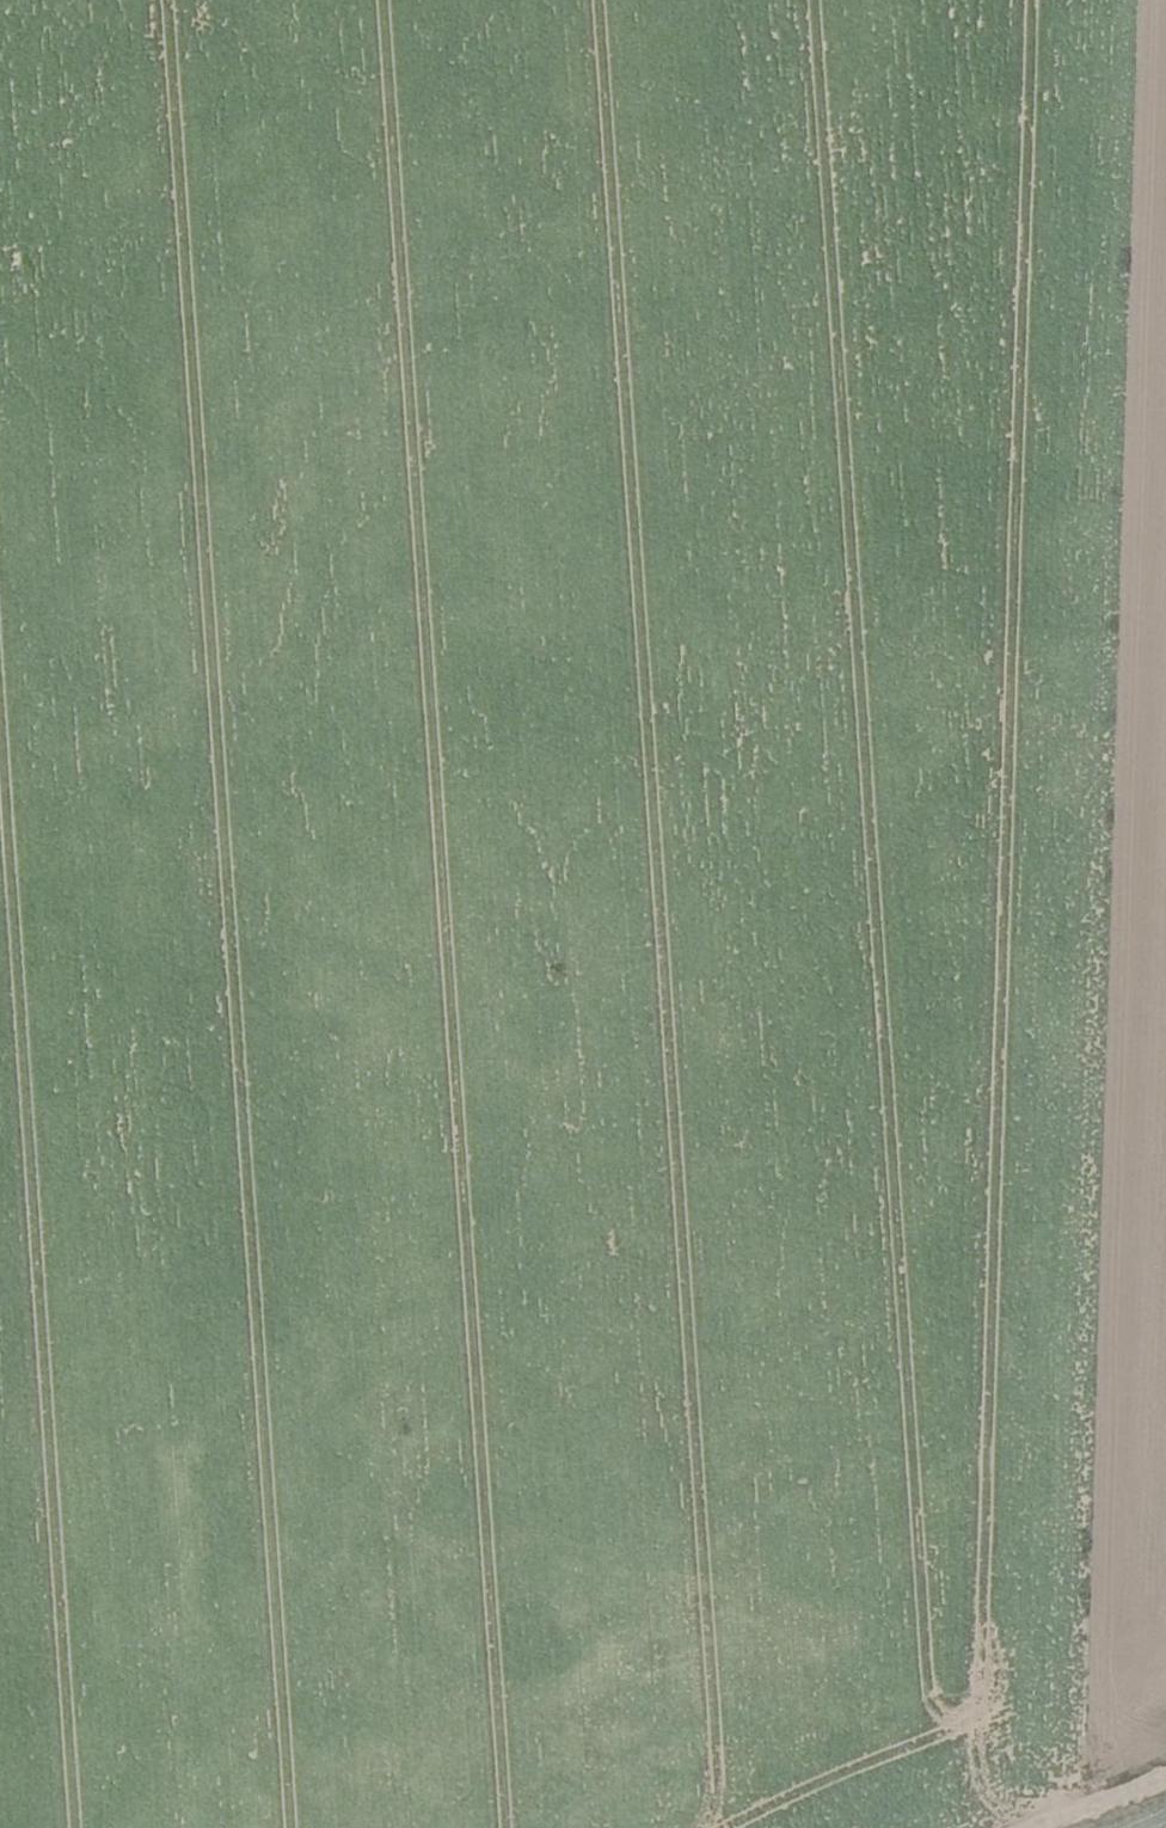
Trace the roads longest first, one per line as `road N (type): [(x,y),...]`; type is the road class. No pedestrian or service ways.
road 1 (track): [(1165,1765),(1025,1827)]

